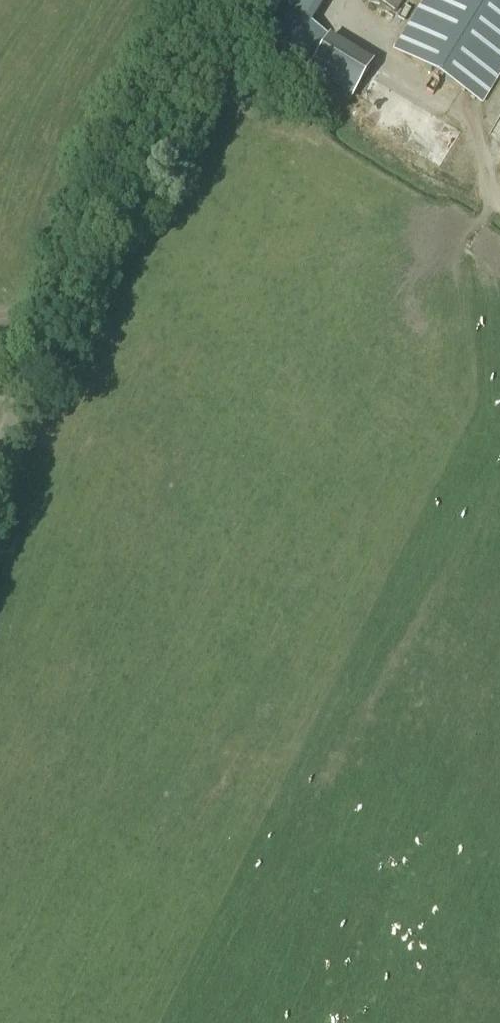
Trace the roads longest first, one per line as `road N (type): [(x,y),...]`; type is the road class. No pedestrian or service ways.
road 1 (unclassified): [(0,469),(168,130),(245,0)]

